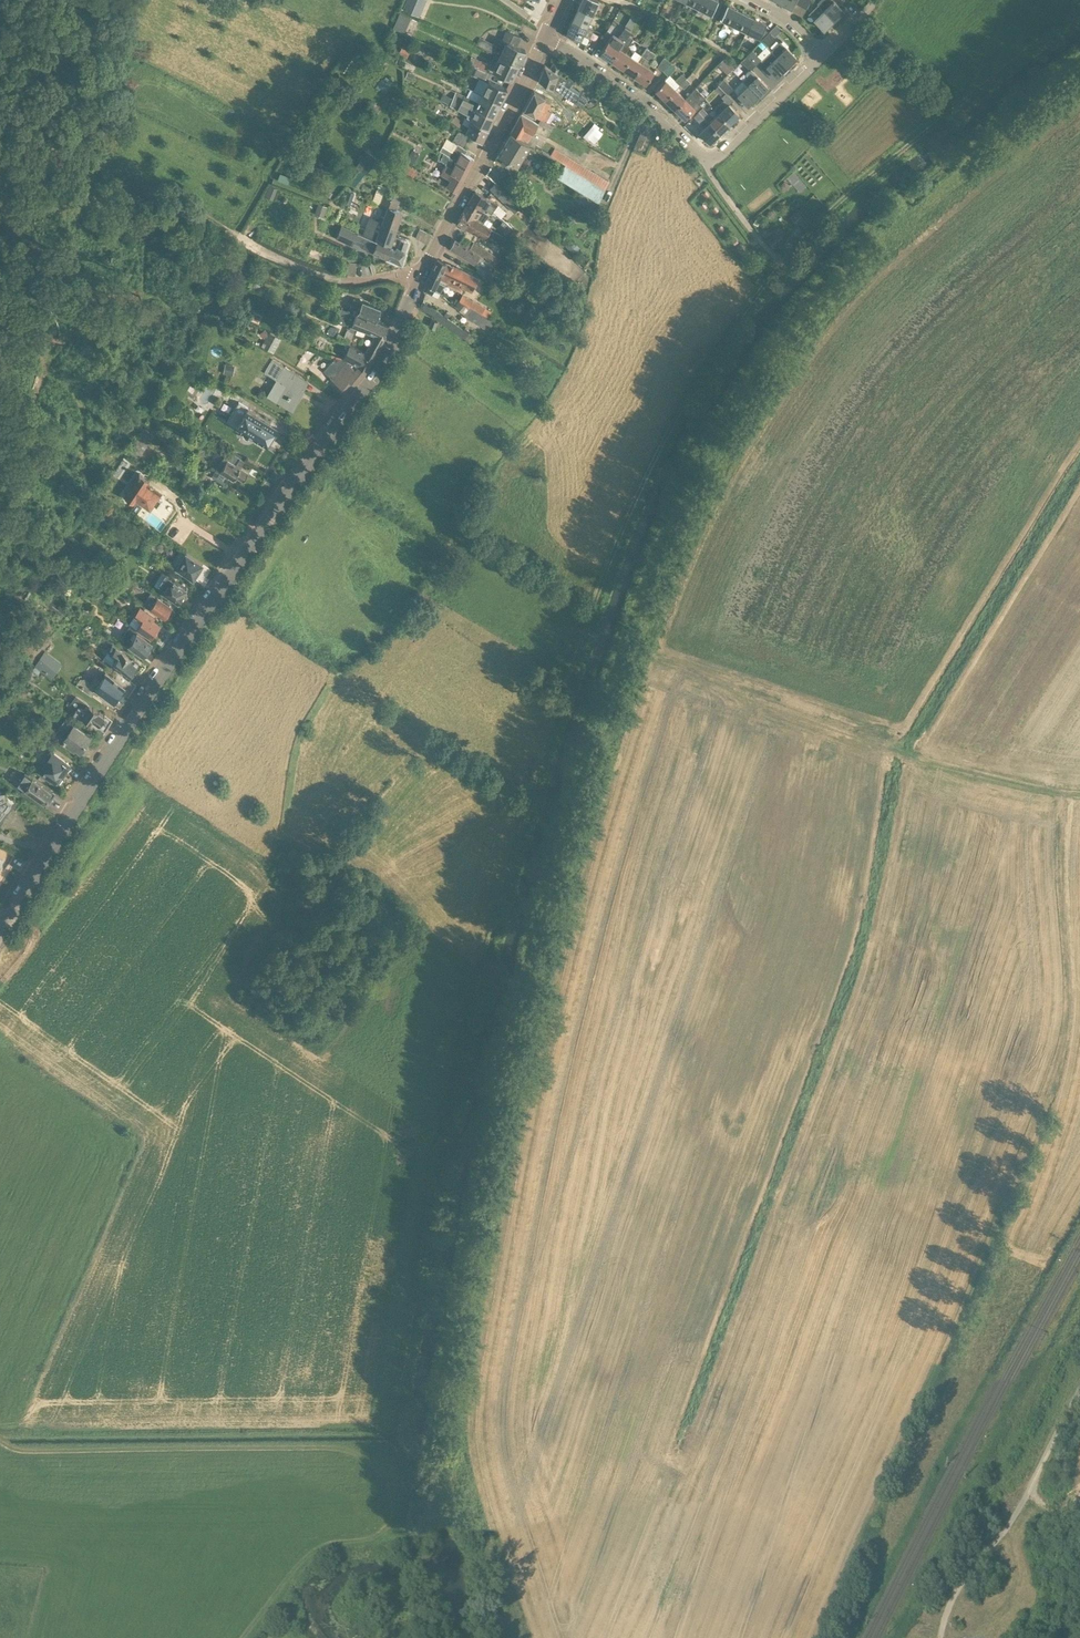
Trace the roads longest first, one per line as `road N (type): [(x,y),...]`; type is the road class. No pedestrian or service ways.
road 1 (track): [(782,263),(659,450),(616,547),(551,733),(473,1019),(399,1435)]
road 2 (tertiary): [(0,933),(198,620),(383,361),(459,197),(548,36)]
road 3 (track): [(782,263),(861,184),(1079,8)]
road 4 (track): [(399,1435),(390,1521),(373,1538),(305,1560),(243,1637)]
road 5 (track): [(0,224),(128,190),(175,200),(233,235)]
road 6 (residential): [(706,159),(548,36)]
road 7 (track): [(420,276),(338,280),(233,235)]
road 8 (track): [(1079,793),(897,754)]
road 9 (track): [(944,1637),(960,1594),(1035,1489)]
road 10 (residential): [(706,159),(720,156),(822,56)]
road 11 (track): [(706,159),(782,263)]

